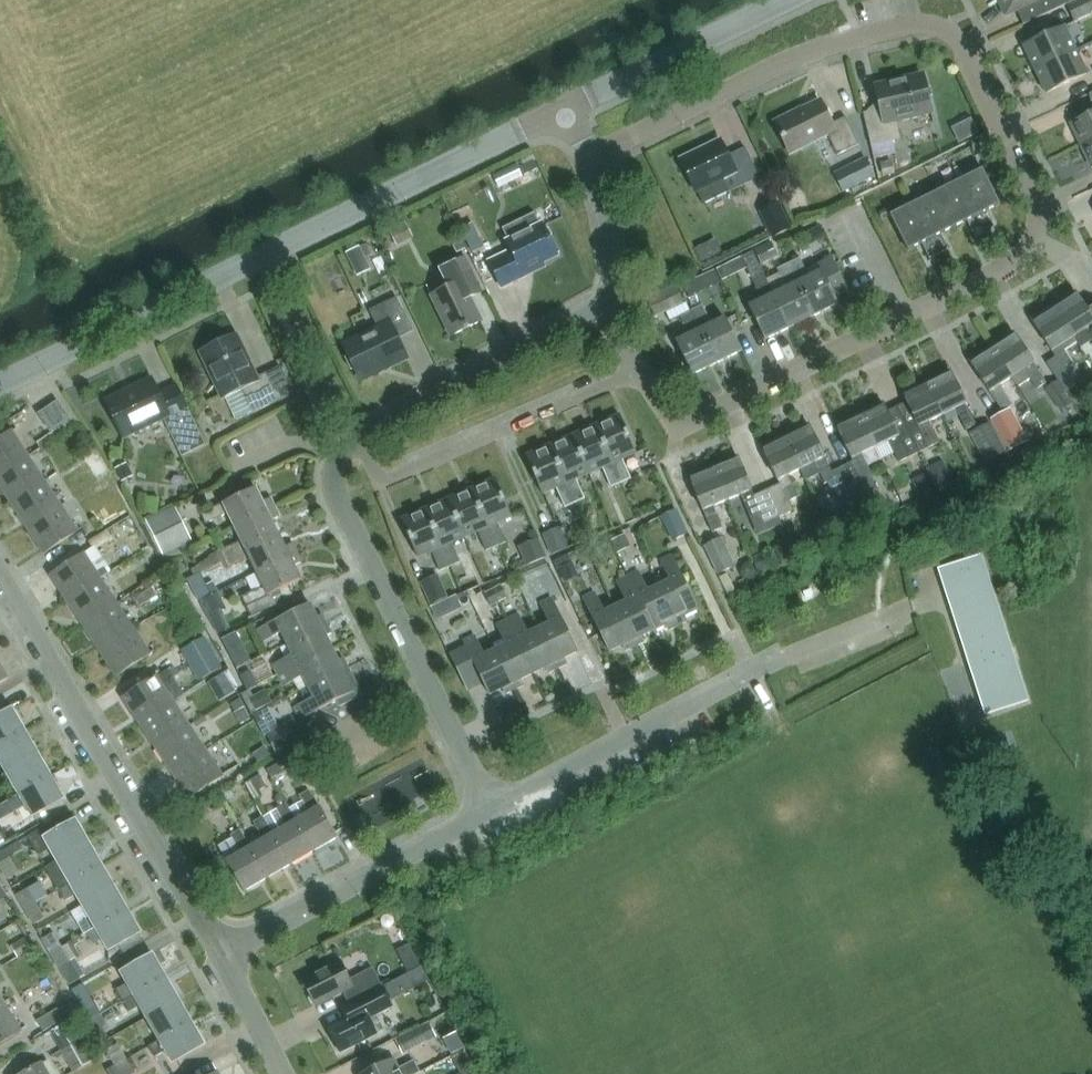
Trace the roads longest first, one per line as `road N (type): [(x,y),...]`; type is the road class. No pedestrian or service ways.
road 1 (residential): [(636,367),(676,428),(1022,259),(1034,244),(1040,207),(962,48),(945,30),(923,25),(796,56),(592,156)]
road 2 (unclassified): [(0,385),(565,107)]
road 3 (residential): [(222,955),(0,579)]
road 4 (residential): [(503,799),(337,499),(339,450),(362,432)]
road 5 (residential): [(503,799),(722,684),(878,617)]
road 6 (residential): [(362,432),(383,479),(636,367)]
road 7 (residential): [(222,955),(503,799)]
road 8 (residential): [(362,432),(599,305)]
road 9 (unclassified): [(565,107),(786,0)]
road 10 (residential): [(592,156),(620,263),(599,305)]
road 11 (residential): [(285,1073),(222,955)]

